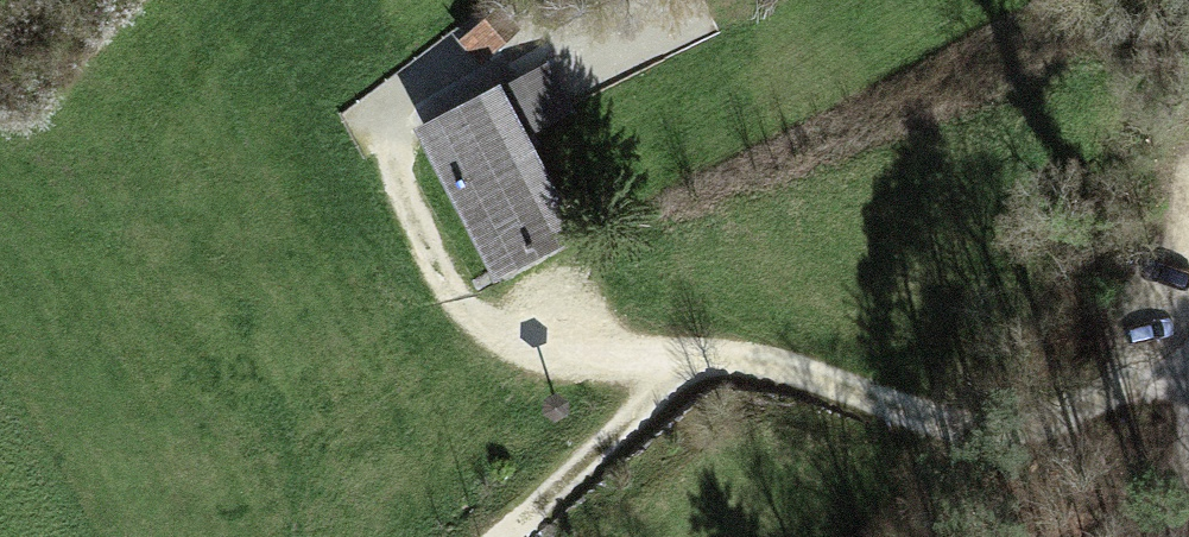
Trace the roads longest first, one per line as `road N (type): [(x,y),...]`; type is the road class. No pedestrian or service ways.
road 1 (track): [(436,78),(385,106),(376,159),(447,287),(513,341),(589,360),(760,364),(995,430),(1058,419),(1160,382),(1188,362)]
road 2 (track): [(698,360),(518,536)]

